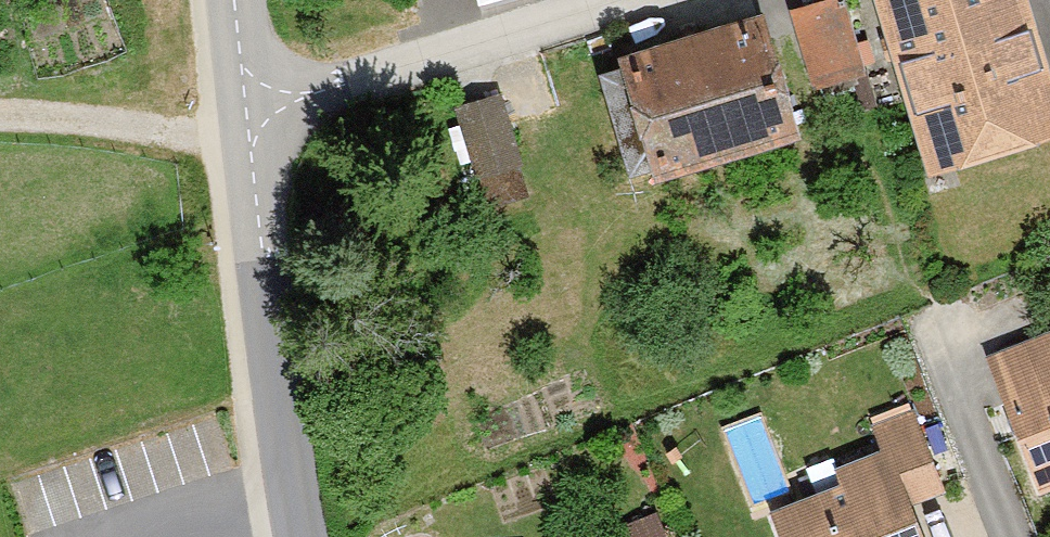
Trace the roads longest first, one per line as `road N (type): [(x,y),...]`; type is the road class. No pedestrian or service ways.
road 1 (tertiary): [(248,108),(303,536)]
road 2 (residential): [(248,108),(330,99),(650,0)]

